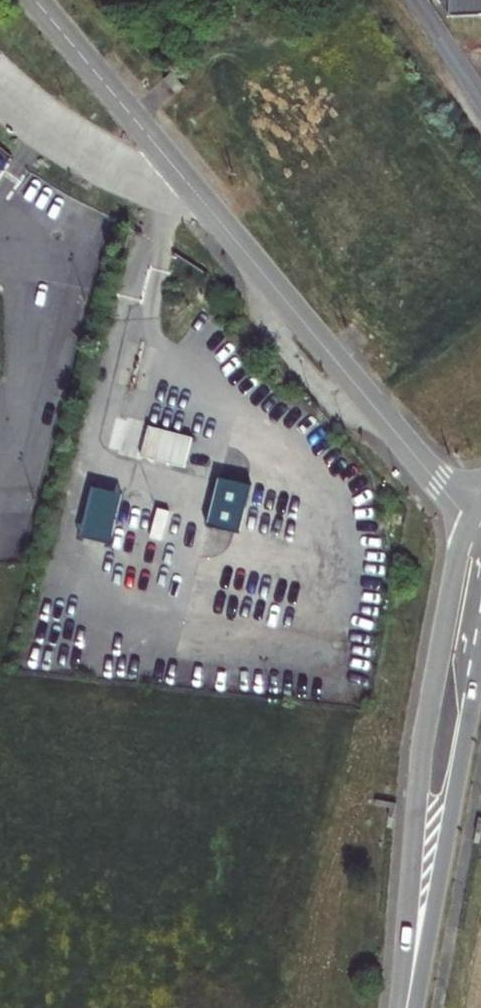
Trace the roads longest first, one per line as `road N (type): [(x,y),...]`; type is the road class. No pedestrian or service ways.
road 1 (tertiary): [(470,520),(423,744),(403,1007)]
road 2 (unclassified): [(470,520),(191,188)]
road 3 (tertiary): [(411,1007),(480,661)]
road 4 (unclassified): [(191,188),(35,0)]
road 5 (unclassified): [(0,91),(98,160),(191,188)]

